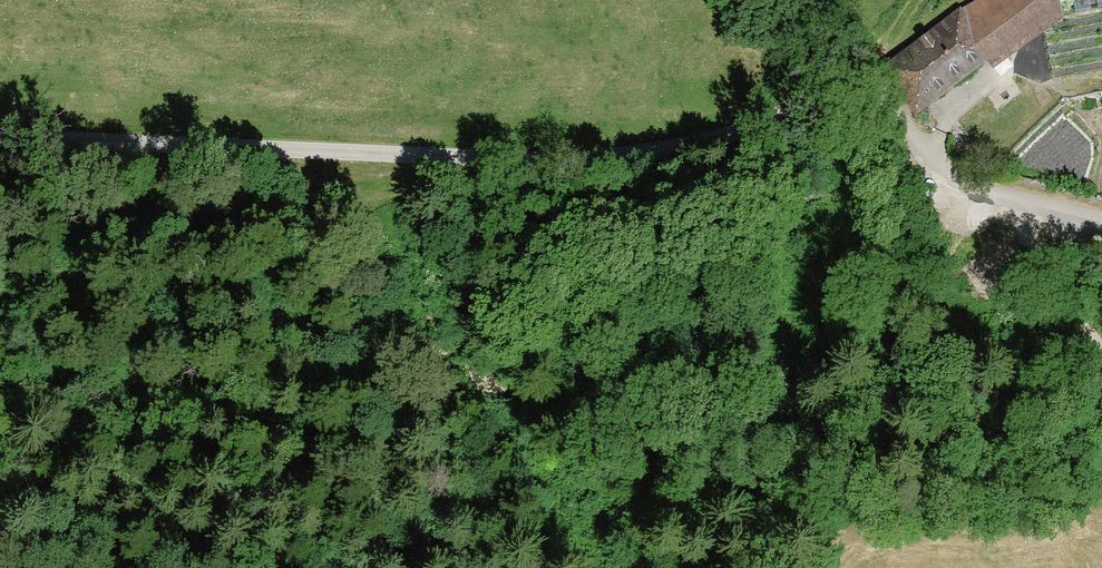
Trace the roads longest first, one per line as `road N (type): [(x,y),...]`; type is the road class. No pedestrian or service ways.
road 1 (track): [(0,138),(694,154),(1017,196),(1101,218)]
road 2 (track): [(230,567),(265,524),(290,527),(377,456),(398,451),(425,393),(495,341),(530,332),(575,300),(586,306),(621,301),(645,289),(665,260),(842,173)]
road 3 (track): [(1101,367),(967,326),(952,187)]

